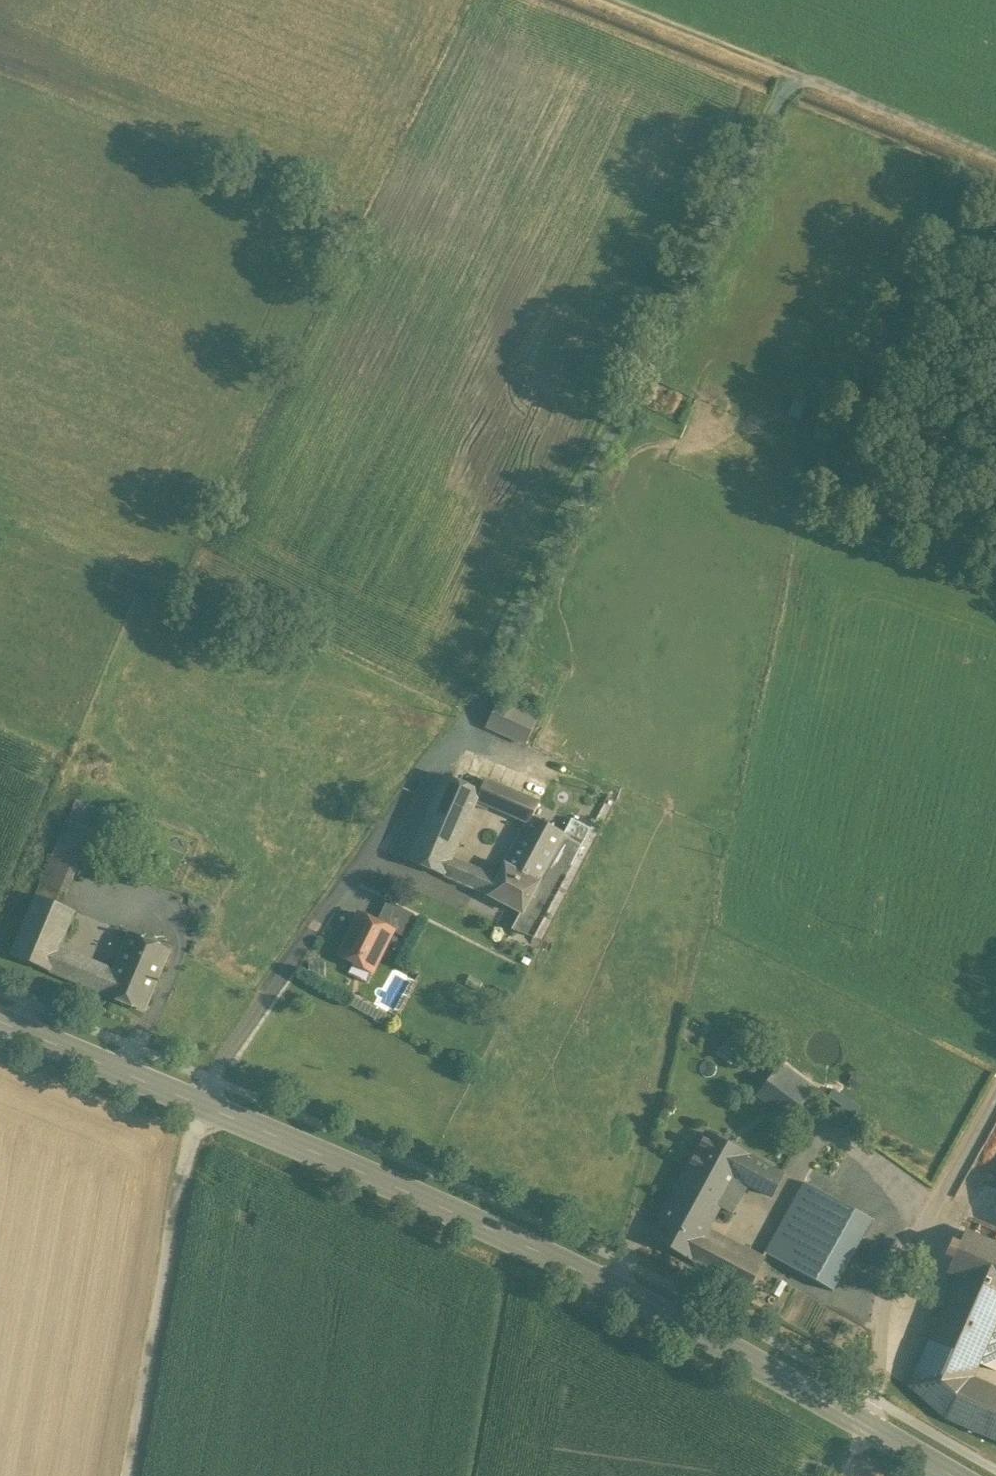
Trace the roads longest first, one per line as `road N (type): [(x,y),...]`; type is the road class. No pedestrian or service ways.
road 1 (secondary): [(0,1020),(629,1295),(864,1425)]
road 2 (track): [(995,159),(600,0)]
road 3 (track): [(203,1105),(135,1475)]
road 4 (residential): [(864,1425),(876,1402),(888,1285),(995,1094)]

